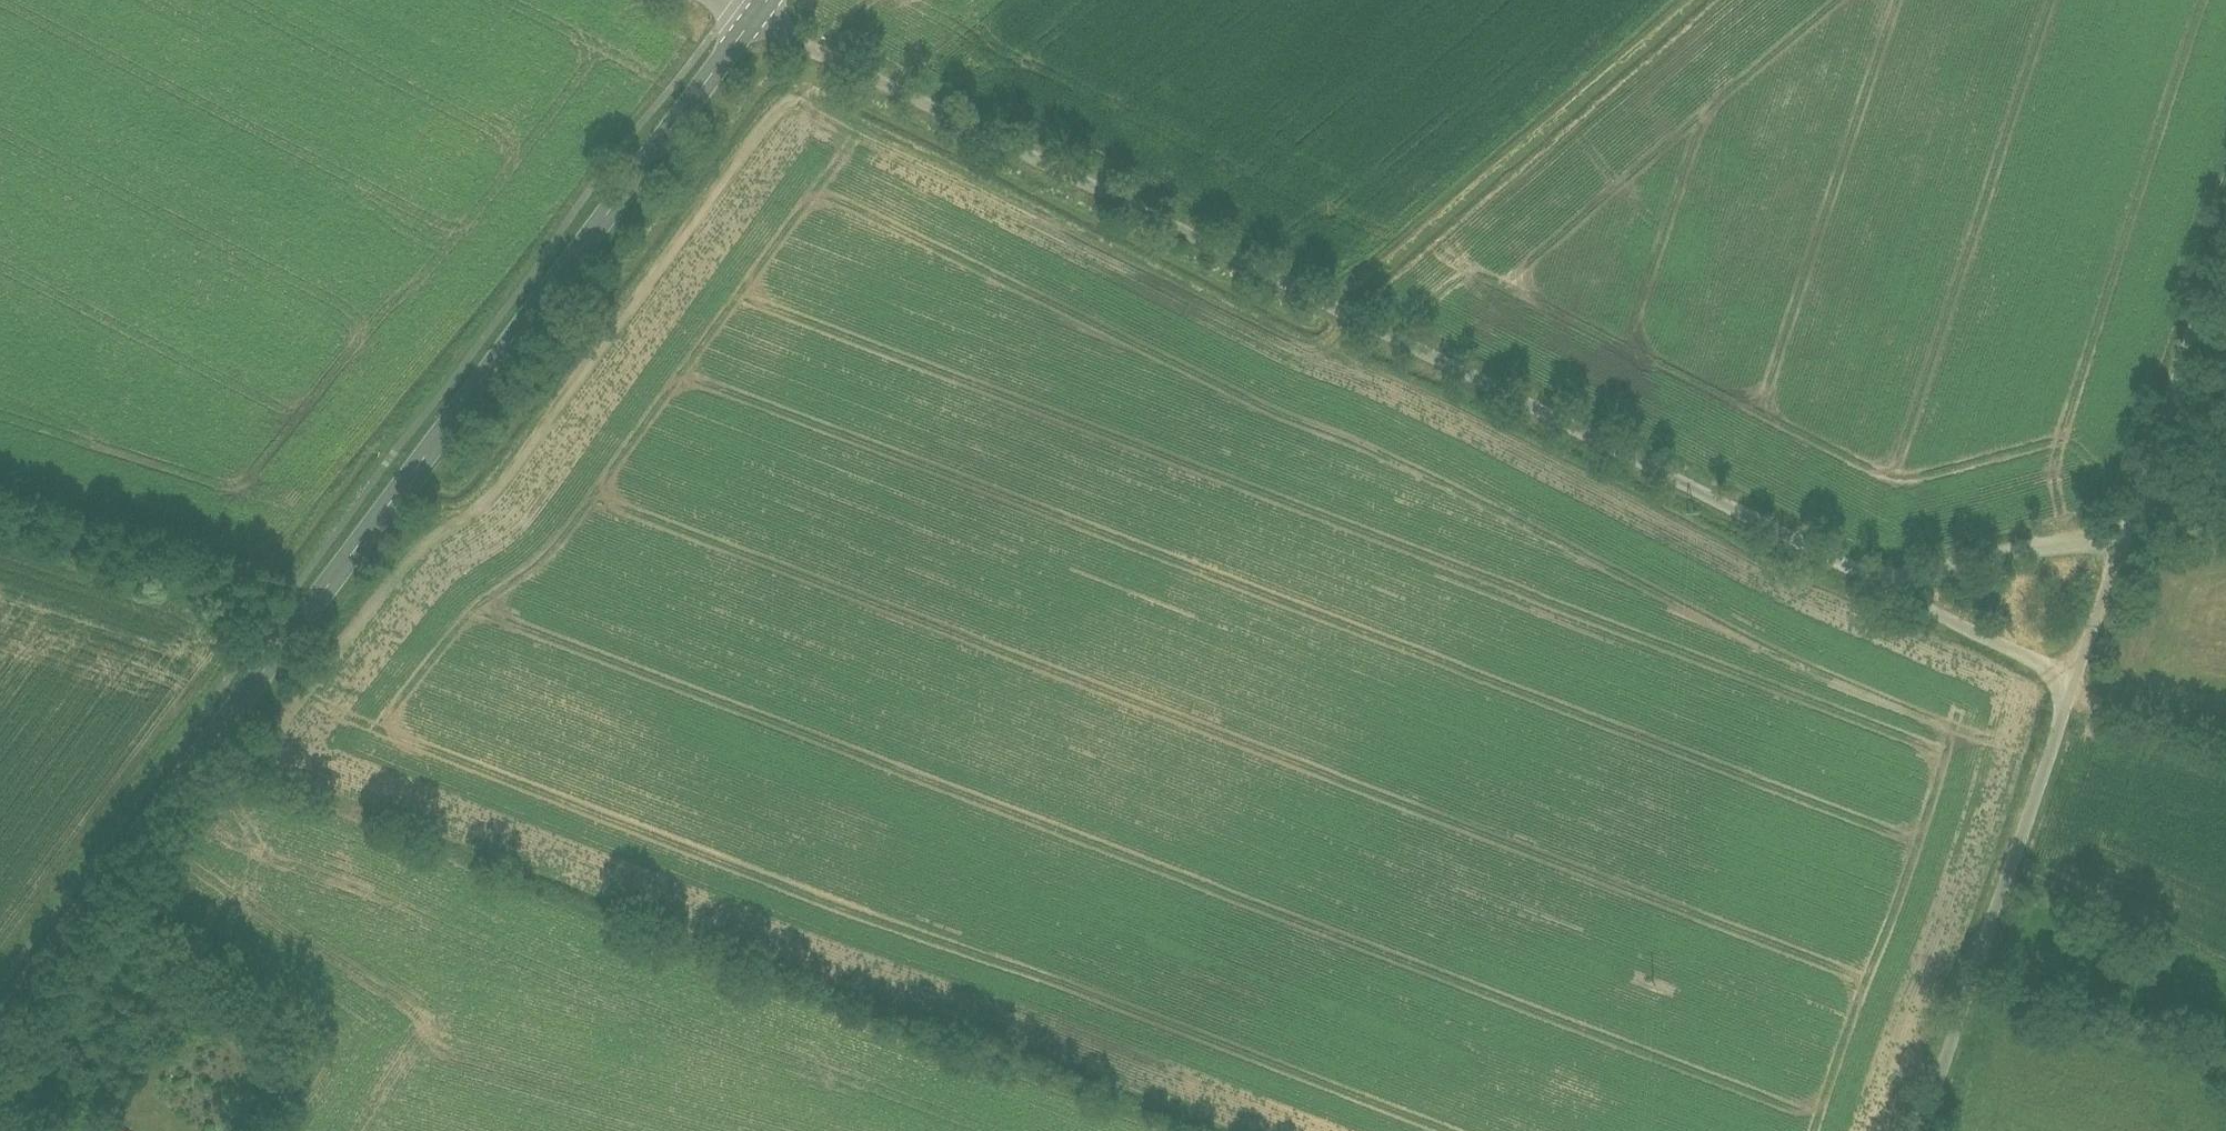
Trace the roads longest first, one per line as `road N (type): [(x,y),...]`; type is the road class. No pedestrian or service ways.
road 1 (tertiary): [(0,1017),(749,16)]
road 2 (residential): [(1863,583),(749,16)]
road 3 (residential): [(1921,1130),(2074,689)]
road 4 (residential): [(2129,522),(2225,245)]
road 5 (residential): [(1863,583),(2129,522)]
road 6 (residential): [(2074,689),(1863,583)]
road 7 (residential): [(2074,689),(2129,522)]
road 8 (track): [(2225,740),(2074,689)]

